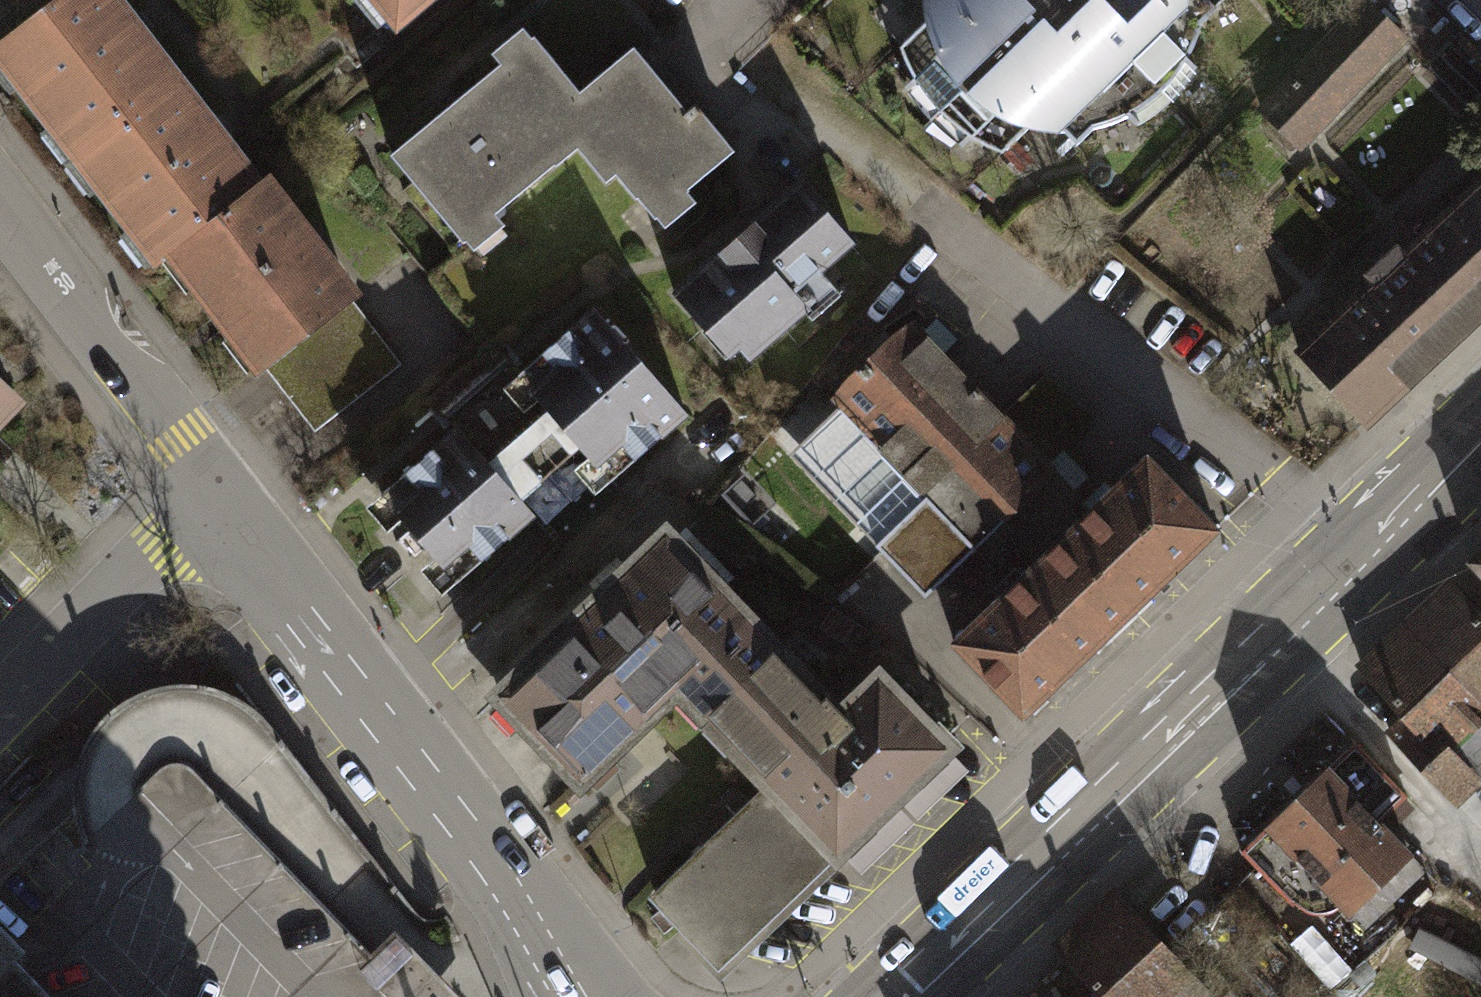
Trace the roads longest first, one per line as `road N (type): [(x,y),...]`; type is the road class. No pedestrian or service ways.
road 1 (primary): [(1480,429),(885,996)]
road 2 (residential): [(216,494),(593,996)]
road 3 (residential): [(0,195),(216,494)]
road 4 (track): [(1480,858),(1275,625)]
road 5 (residential): [(0,705),(216,494)]

